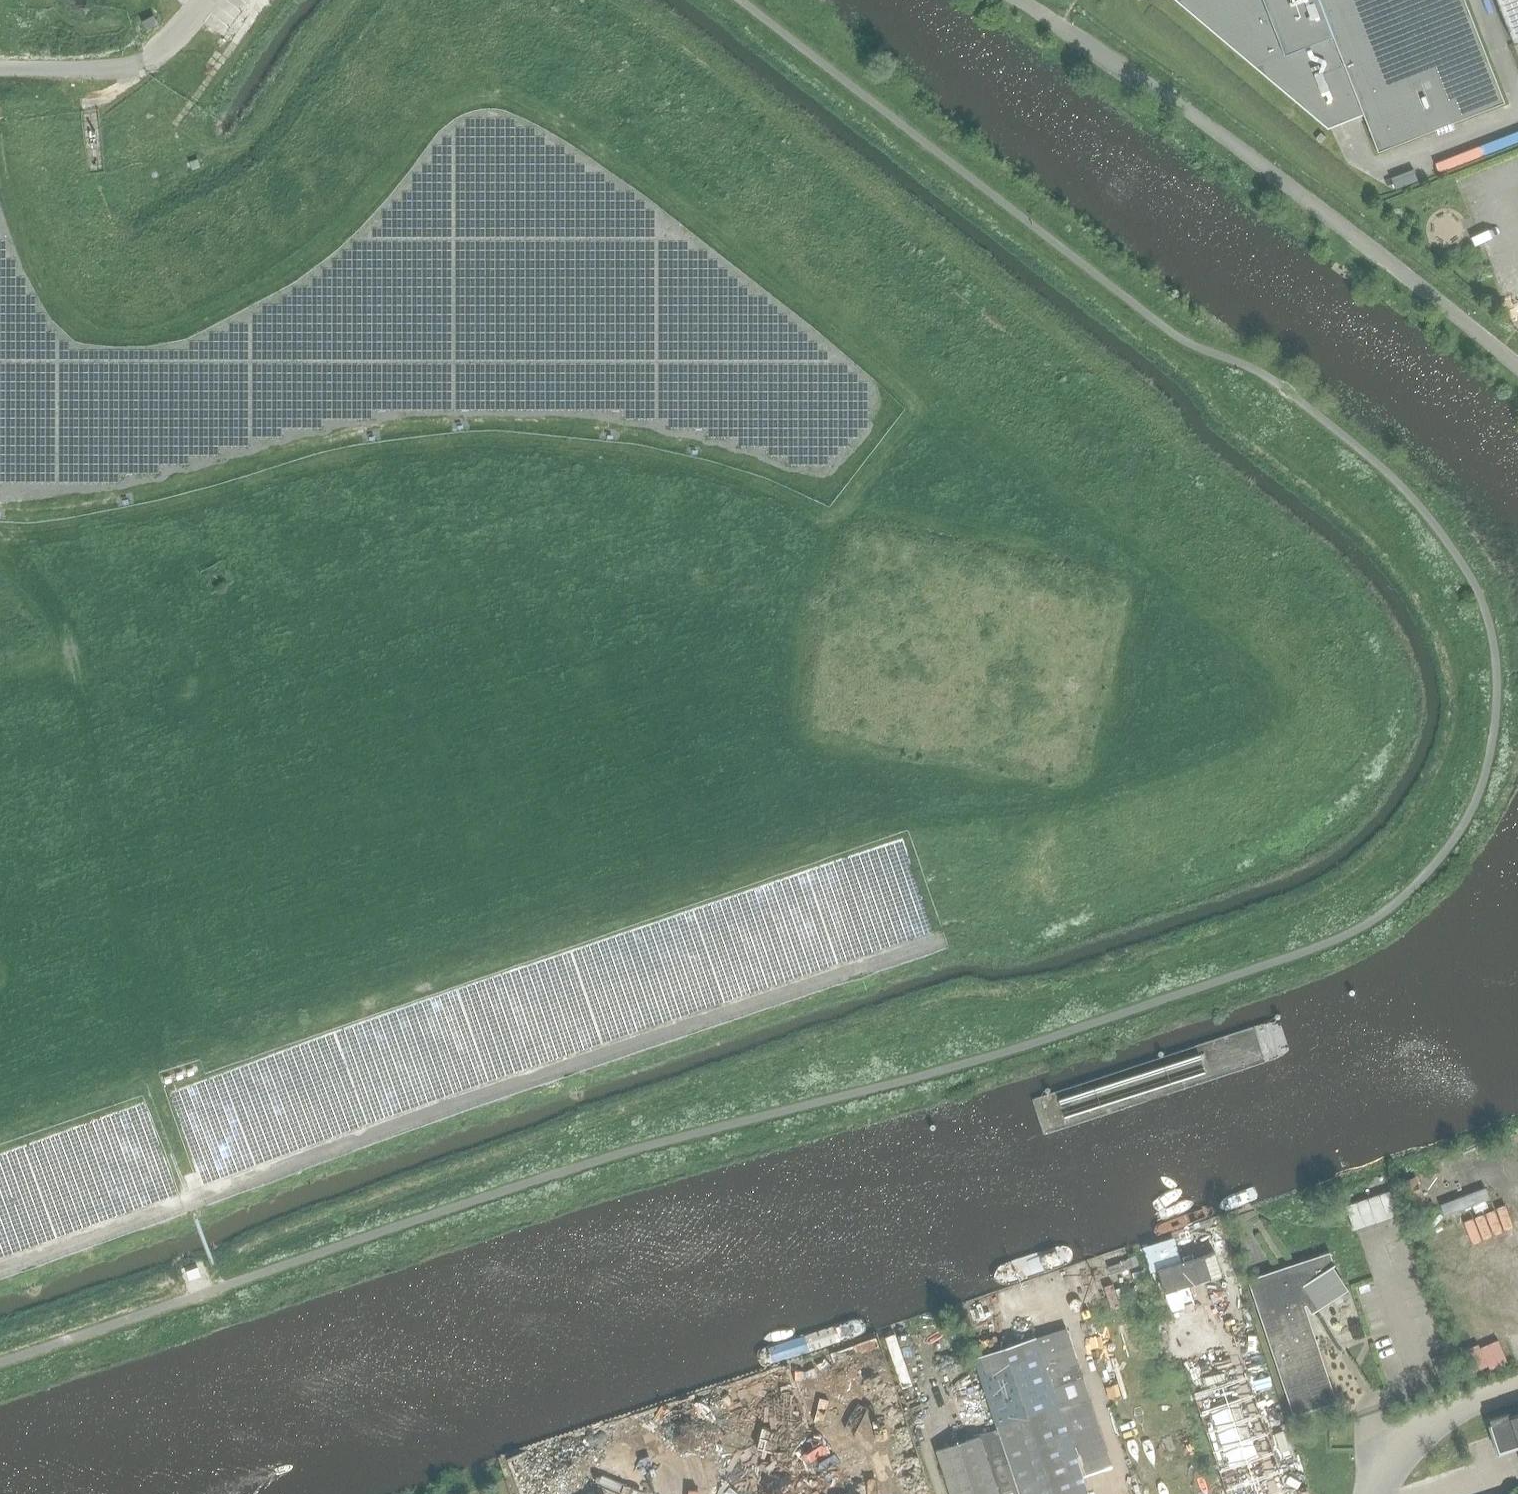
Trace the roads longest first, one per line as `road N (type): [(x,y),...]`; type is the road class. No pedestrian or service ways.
road 1 (track): [(0,158),(25,244),(56,306),(97,333),(133,335),(173,327),(272,278),(337,231),(428,126),(464,102),(492,95),(522,103),(652,182),(913,396),(916,408),(841,512),(826,518),(744,480),(623,453),(488,441),(370,453),(164,509),(62,530),(0,533)]
road 2 (track): [(0,1268),(939,943)]
road 3 (track): [(0,1094),(79,1065),(104,1043),(122,988),(65,634),(36,585),(0,555)]

